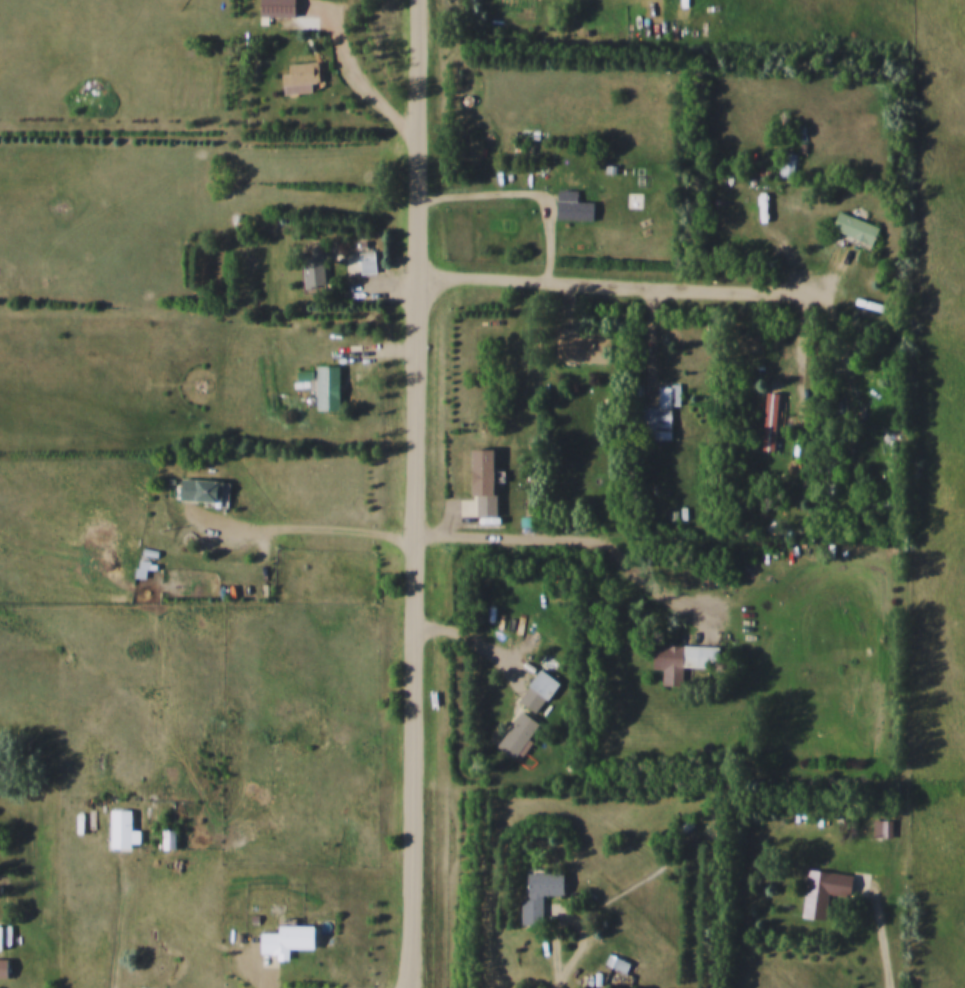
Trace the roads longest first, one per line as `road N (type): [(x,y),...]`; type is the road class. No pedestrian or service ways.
road 1 (residential): [(415,987),(422,0)]

